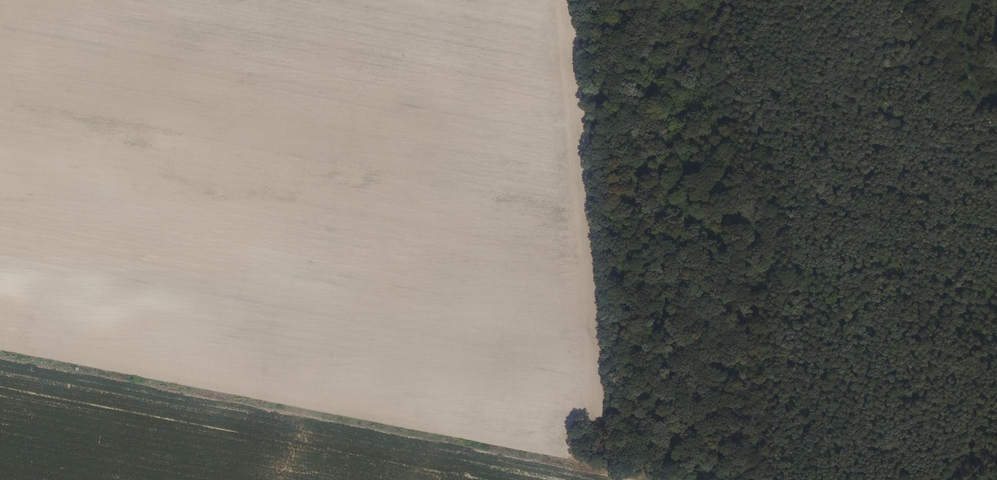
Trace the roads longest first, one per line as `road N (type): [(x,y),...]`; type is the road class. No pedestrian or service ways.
road 1 (track): [(996,126),(892,0)]

